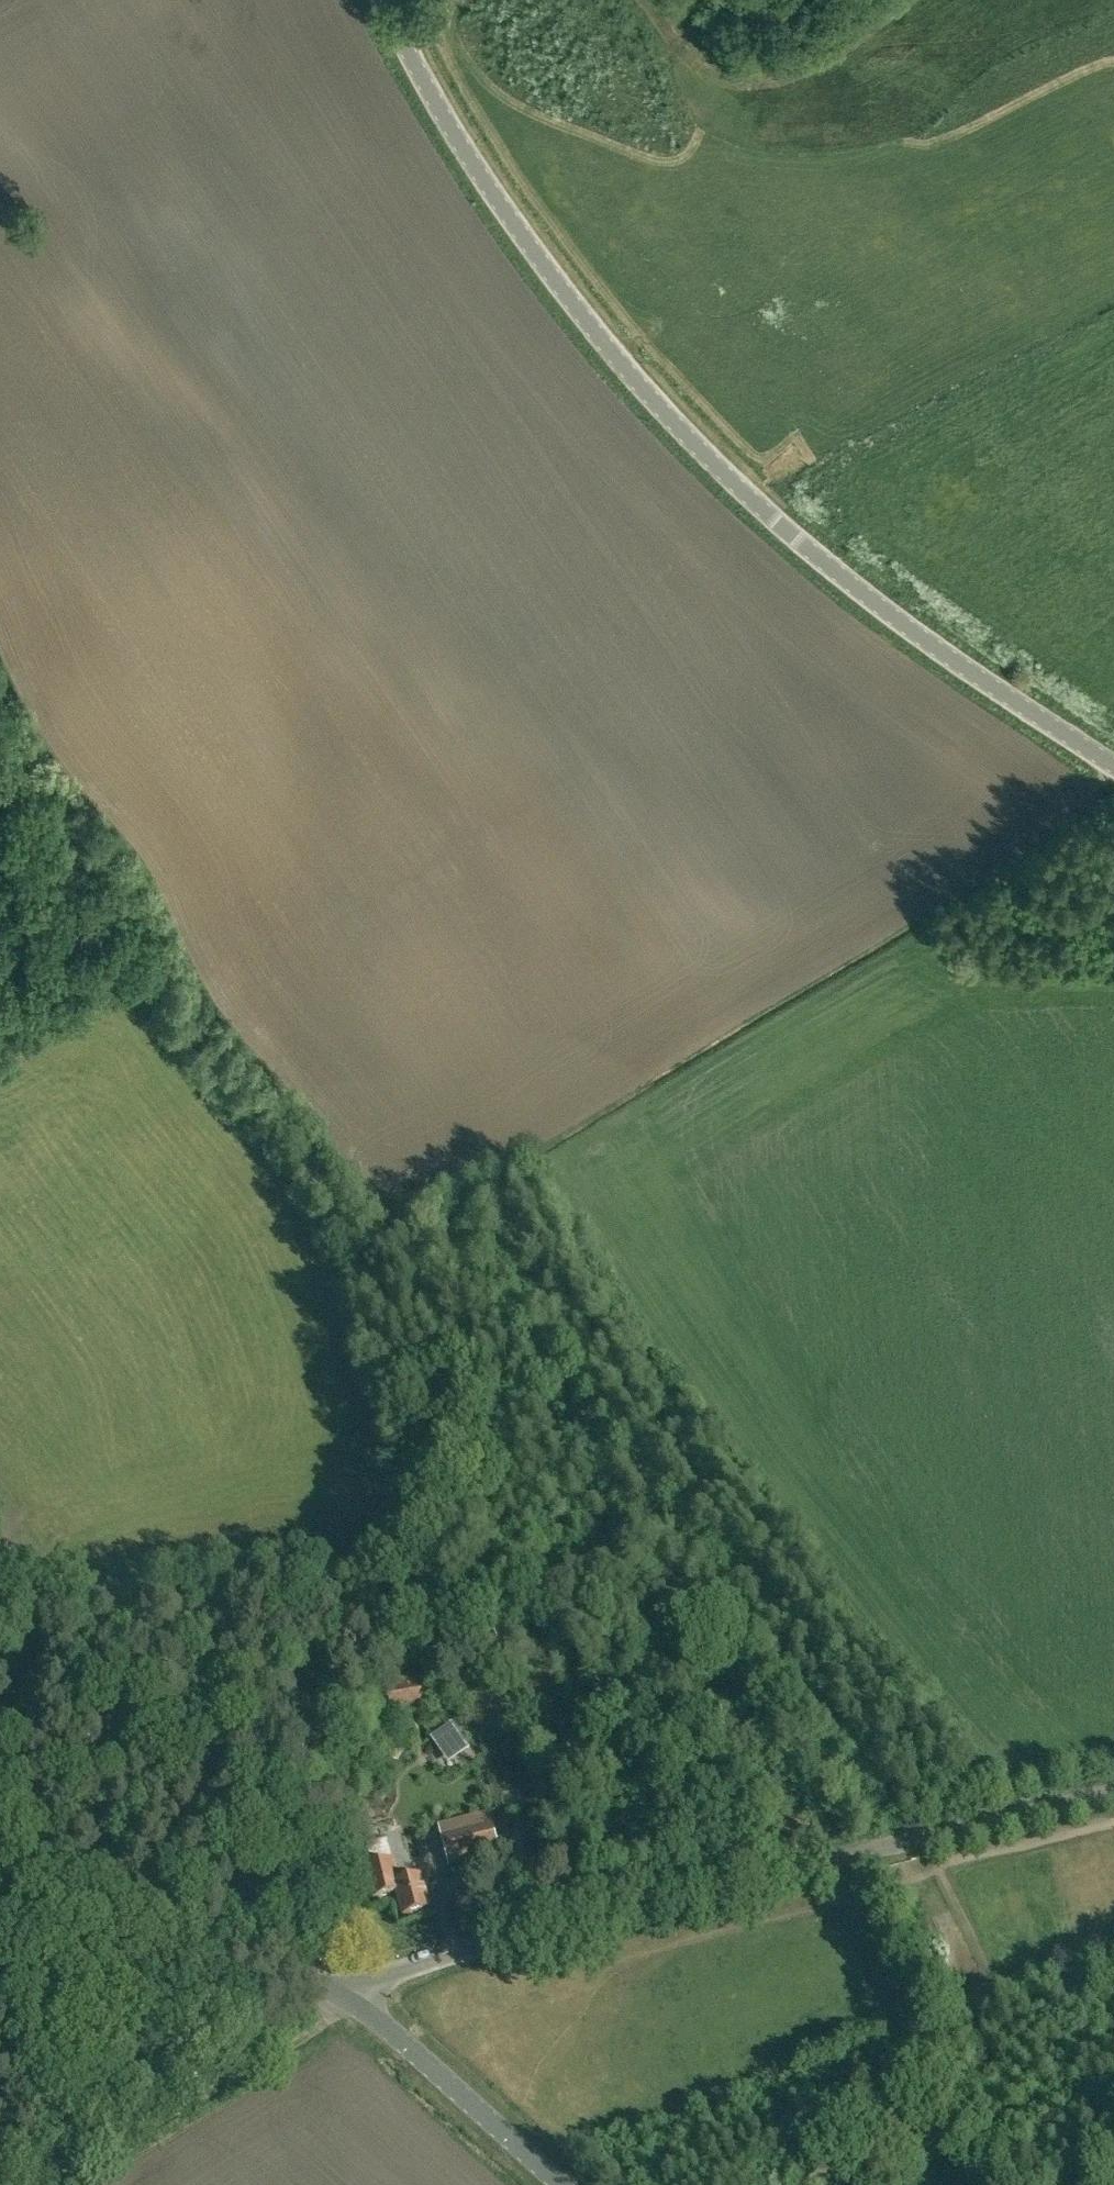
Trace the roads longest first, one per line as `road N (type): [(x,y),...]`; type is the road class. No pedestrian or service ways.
road 1 (unclassified): [(1113,731),(824,535),(594,315),(464,122),(398,0)]
road 2 (unclassified): [(345,1996),(447,1953),(1113,1790)]
road 3 (track): [(37,2184),(284,2045),(345,1996)]
road 4 (tertiary): [(345,1996),(307,1977),(0,1890)]
road 5 (tertiary): [(557,2184),(345,1996)]

